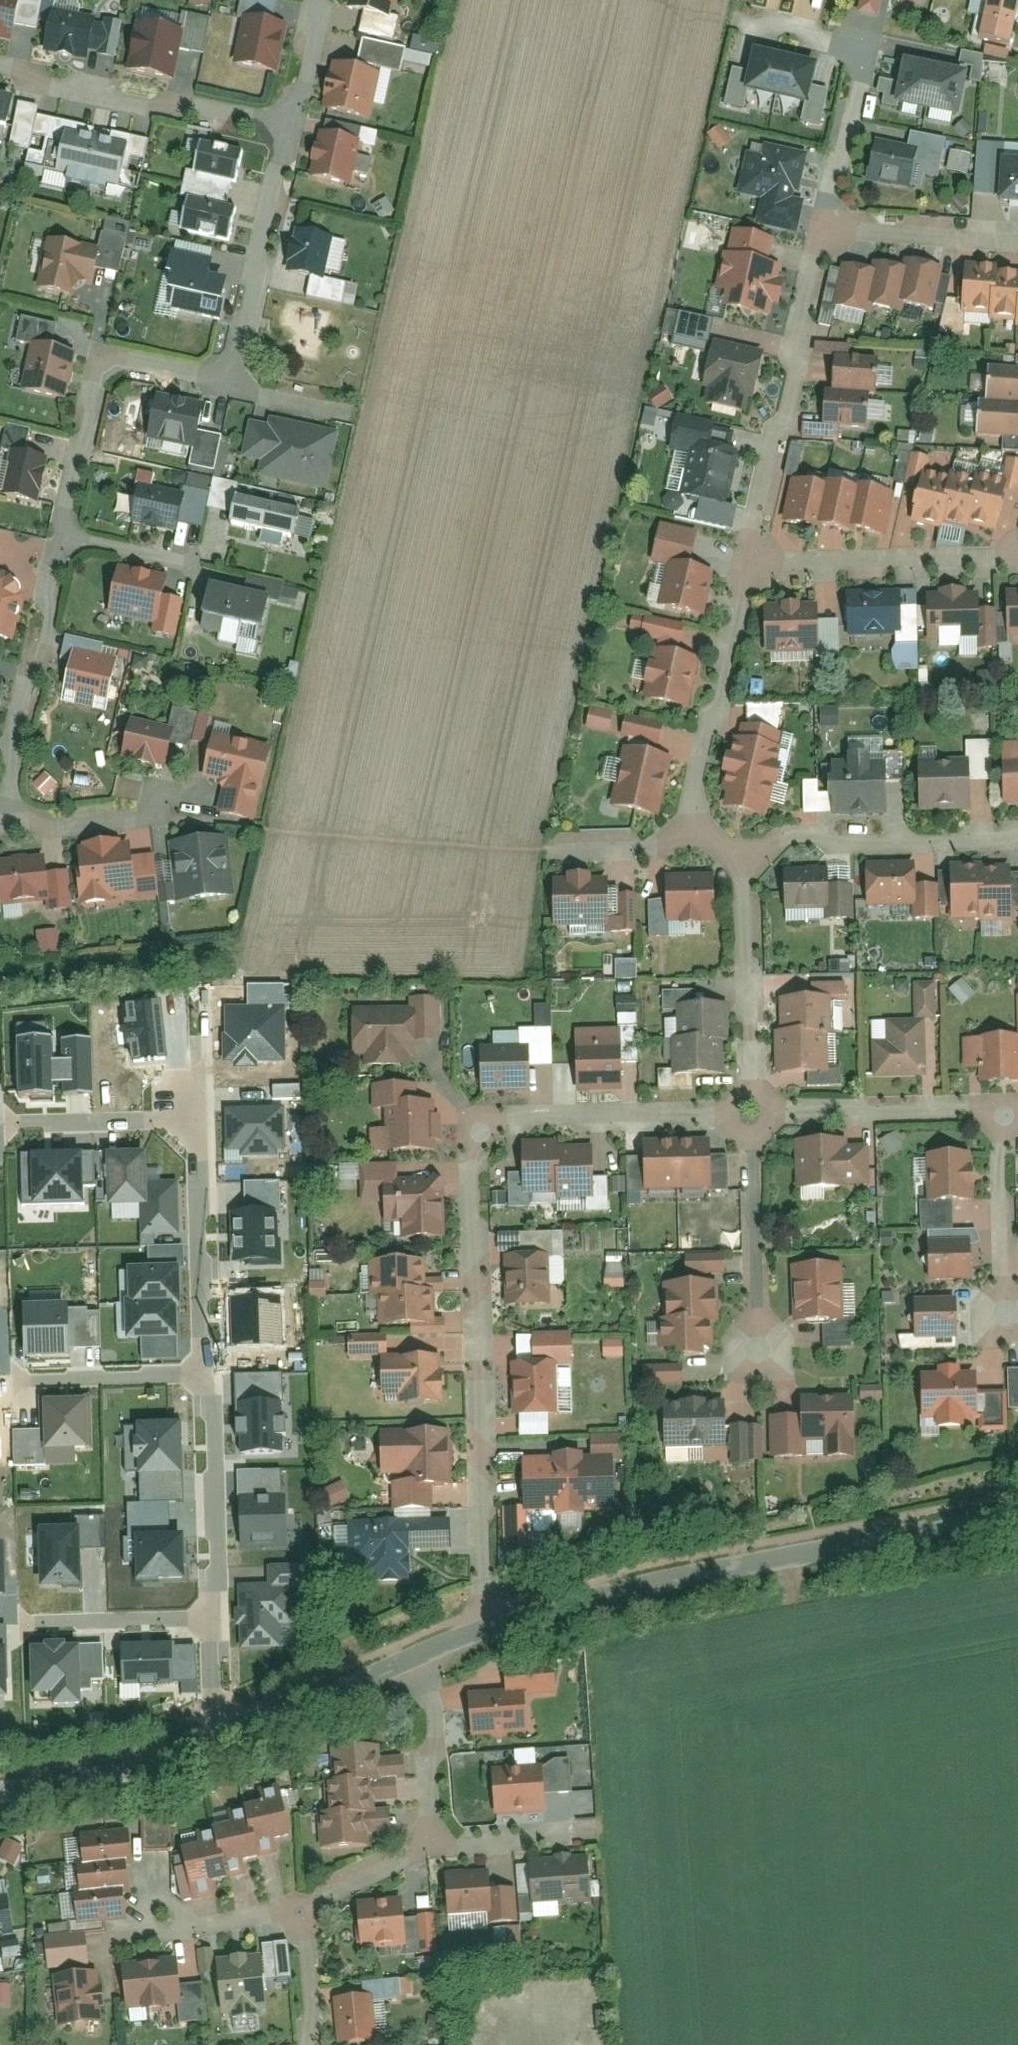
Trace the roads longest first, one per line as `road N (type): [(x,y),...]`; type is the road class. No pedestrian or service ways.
road 1 (residential): [(751,1119),(503,1125),(471,1152),(488,1626)]
road 2 (residential): [(1017,1521),(488,1626)]
road 3 (residential): [(747,567),(822,236)]
road 4 (residential): [(822,236),(864,51),(738,22)]
road 5 (residential): [(229,387),(111,362),(98,378),(62,540)]
road 6 (residential): [(285,134),(0,76)]
road 7 (residential): [(62,540),(0,818)]
road 8 (residential): [(685,838),(747,567)]
road 9 (residential): [(1017,838),(781,843),(742,856)]
road 10 (residential): [(747,567),(1017,558)]
road 11 (residential): [(742,856),(751,1119)]
road 12 (residential): [(285,134),(229,387)]
road 13 (residential): [(212,1372),(213,1626)]
road 14 (residential): [(206,1121),(212,1372)]
road 15 (residential): [(997,1118),(751,1119)]
road 16 (residential): [(232,1742),(167,1768),(0,1791)]
road 17 (residential): [(751,1119),(754,1351)]
road 18 (residential): [(212,1372),(8,1379)]
road 19 (residential): [(998,1322),(997,1118)]
road 20 (residential): [(416,1657),(232,1742)]
road 21 (residential): [(213,1626),(12,1628)]
road 22 (residential): [(822,236),(1017,247)]
road 23 (residential): [(11,1126),(206,1121)]
road 24 (residential): [(416,1657),(435,1847)]
road 25 (residential): [(596,1830),(435,1847)]
road 26 (residential): [(157,818),(0,827)]
road 27 (residential): [(435,1847),(303,1910)]
road 28 (residential): [(303,1910),(229,1924),(163,1915)]
road 29 (residential): [(321,0),(285,134)]
road 30 (residential): [(303,1910),(317,2044)]
road 31 (residential): [(62,540),(187,568)]
road 32 (residential): [(685,838),(561,856)]
road 33 (residential): [(229,387),(349,419)]

